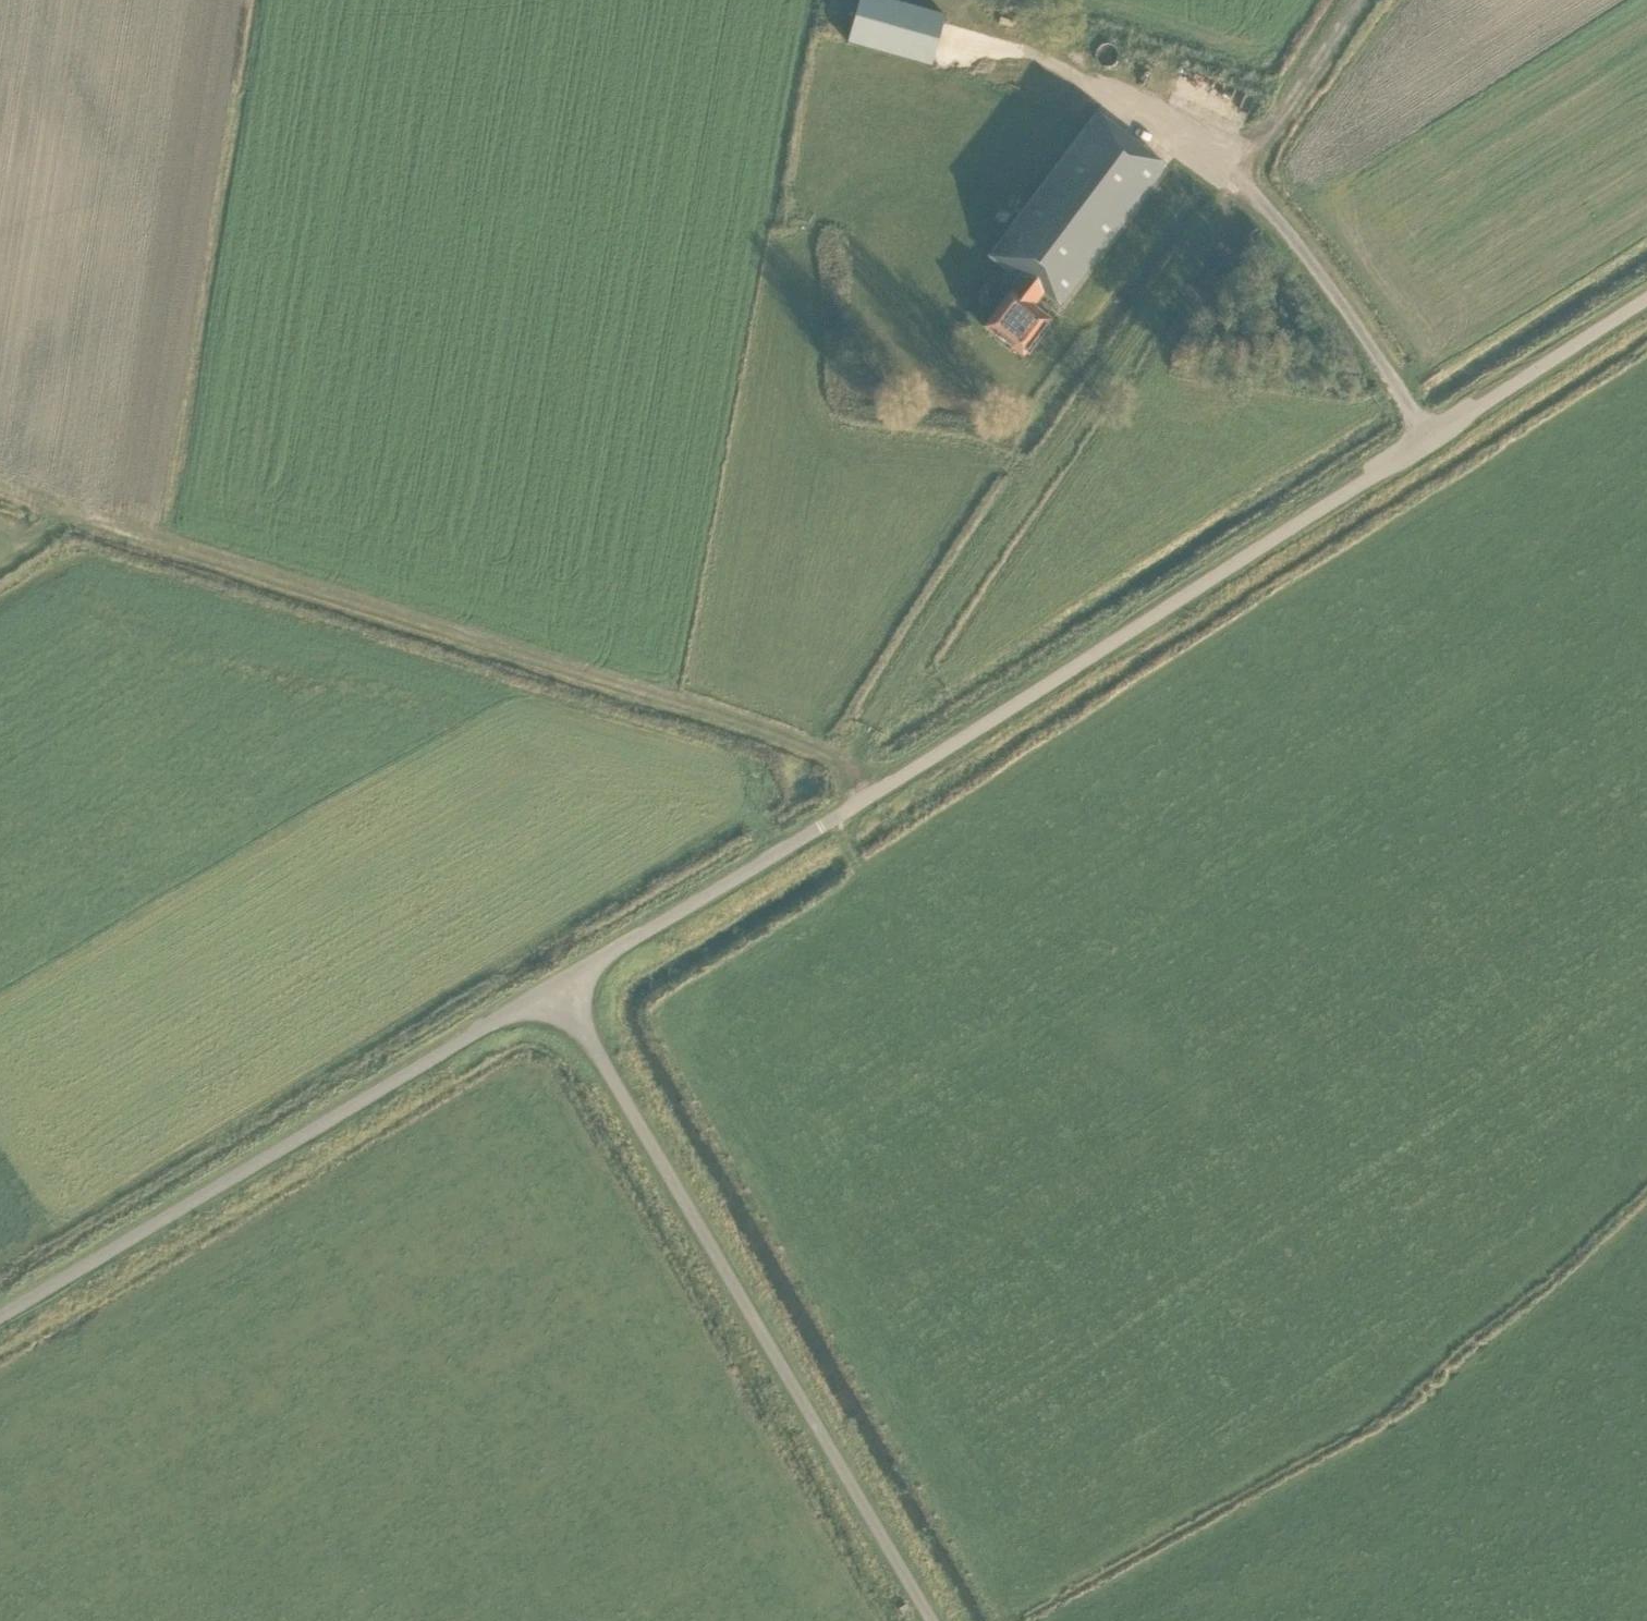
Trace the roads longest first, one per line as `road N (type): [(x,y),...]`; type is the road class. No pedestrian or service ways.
road 1 (unclassified): [(555,985),(831,821),(1646,298)]
road 2 (unclassified): [(929,1620),(555,985)]
road 3 (unclassified): [(0,1317),(555,985)]
road 4 (track): [(1362,0),(1322,68),(1231,176)]

